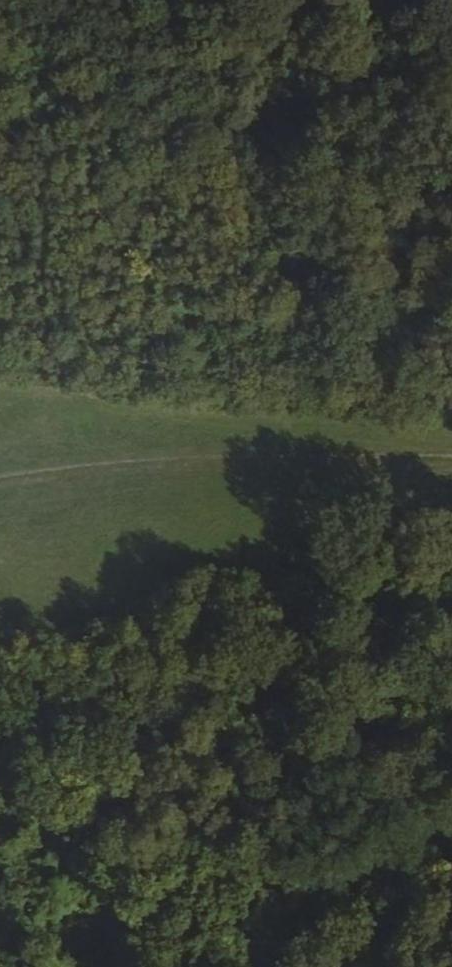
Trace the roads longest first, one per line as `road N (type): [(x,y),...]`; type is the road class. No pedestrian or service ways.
road 1 (track): [(0,68),(451,176)]

